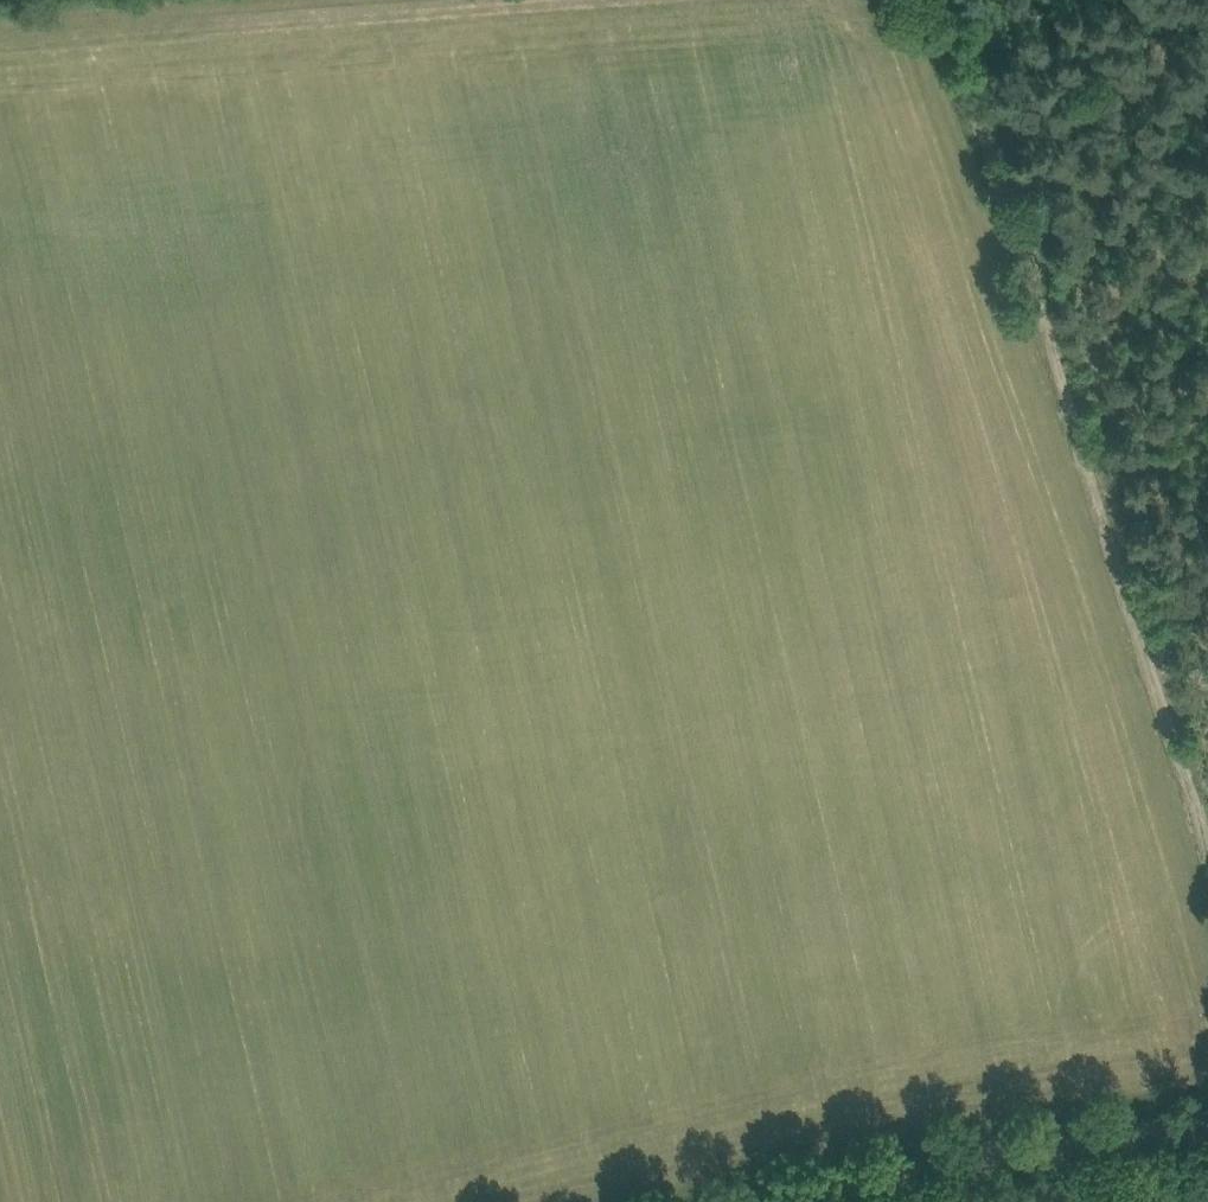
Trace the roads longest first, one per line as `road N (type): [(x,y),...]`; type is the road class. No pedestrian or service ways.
road 1 (track): [(1207,859),(937,0)]
road 2 (track): [(774,1201),(1006,1153),(1207,1127)]

